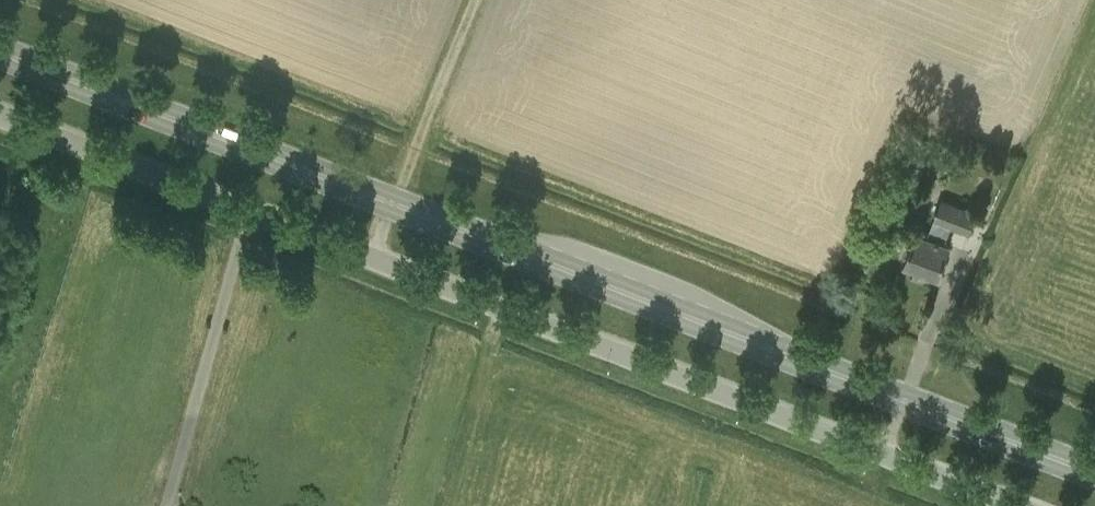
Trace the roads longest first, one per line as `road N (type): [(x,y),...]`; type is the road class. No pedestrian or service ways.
road 1 (primary): [(0,52),(1094,473)]
road 2 (unclassified): [(1013,505),(0,115)]

